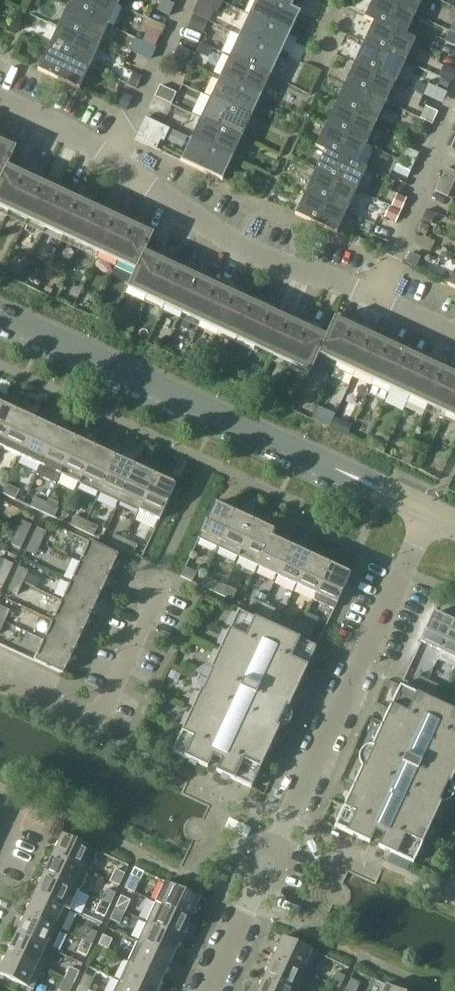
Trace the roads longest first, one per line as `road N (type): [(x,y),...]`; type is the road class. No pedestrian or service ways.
road 1 (residential): [(197,990),(427,513)]
road 2 (tertiary): [(427,513),(0,313)]
road 3 (residential): [(373,296),(251,255),(103,153)]
road 4 (residential): [(0,681),(93,724),(162,576)]
road 5 (residential): [(373,296),(454,90)]
road 6 (residential): [(103,153),(127,130),(188,0)]

